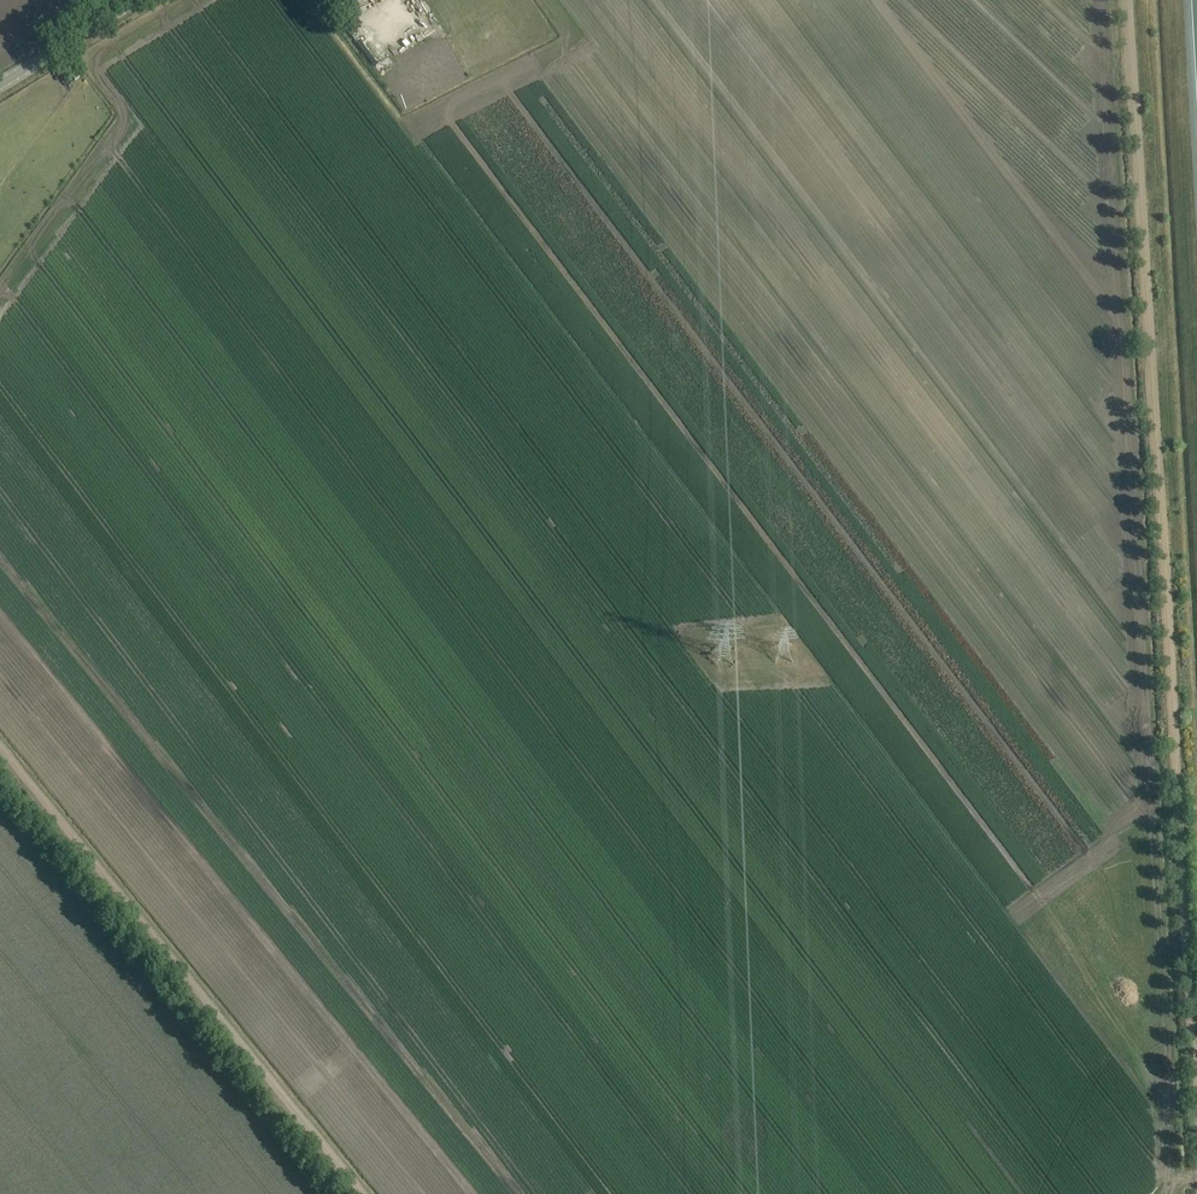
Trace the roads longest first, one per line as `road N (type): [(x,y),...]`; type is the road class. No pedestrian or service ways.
road 1 (track): [(1196,1117),(1125,0)]
road 2 (track): [(363,1193),(0,747)]
road 3 (tertiary): [(0,85),(139,0)]

